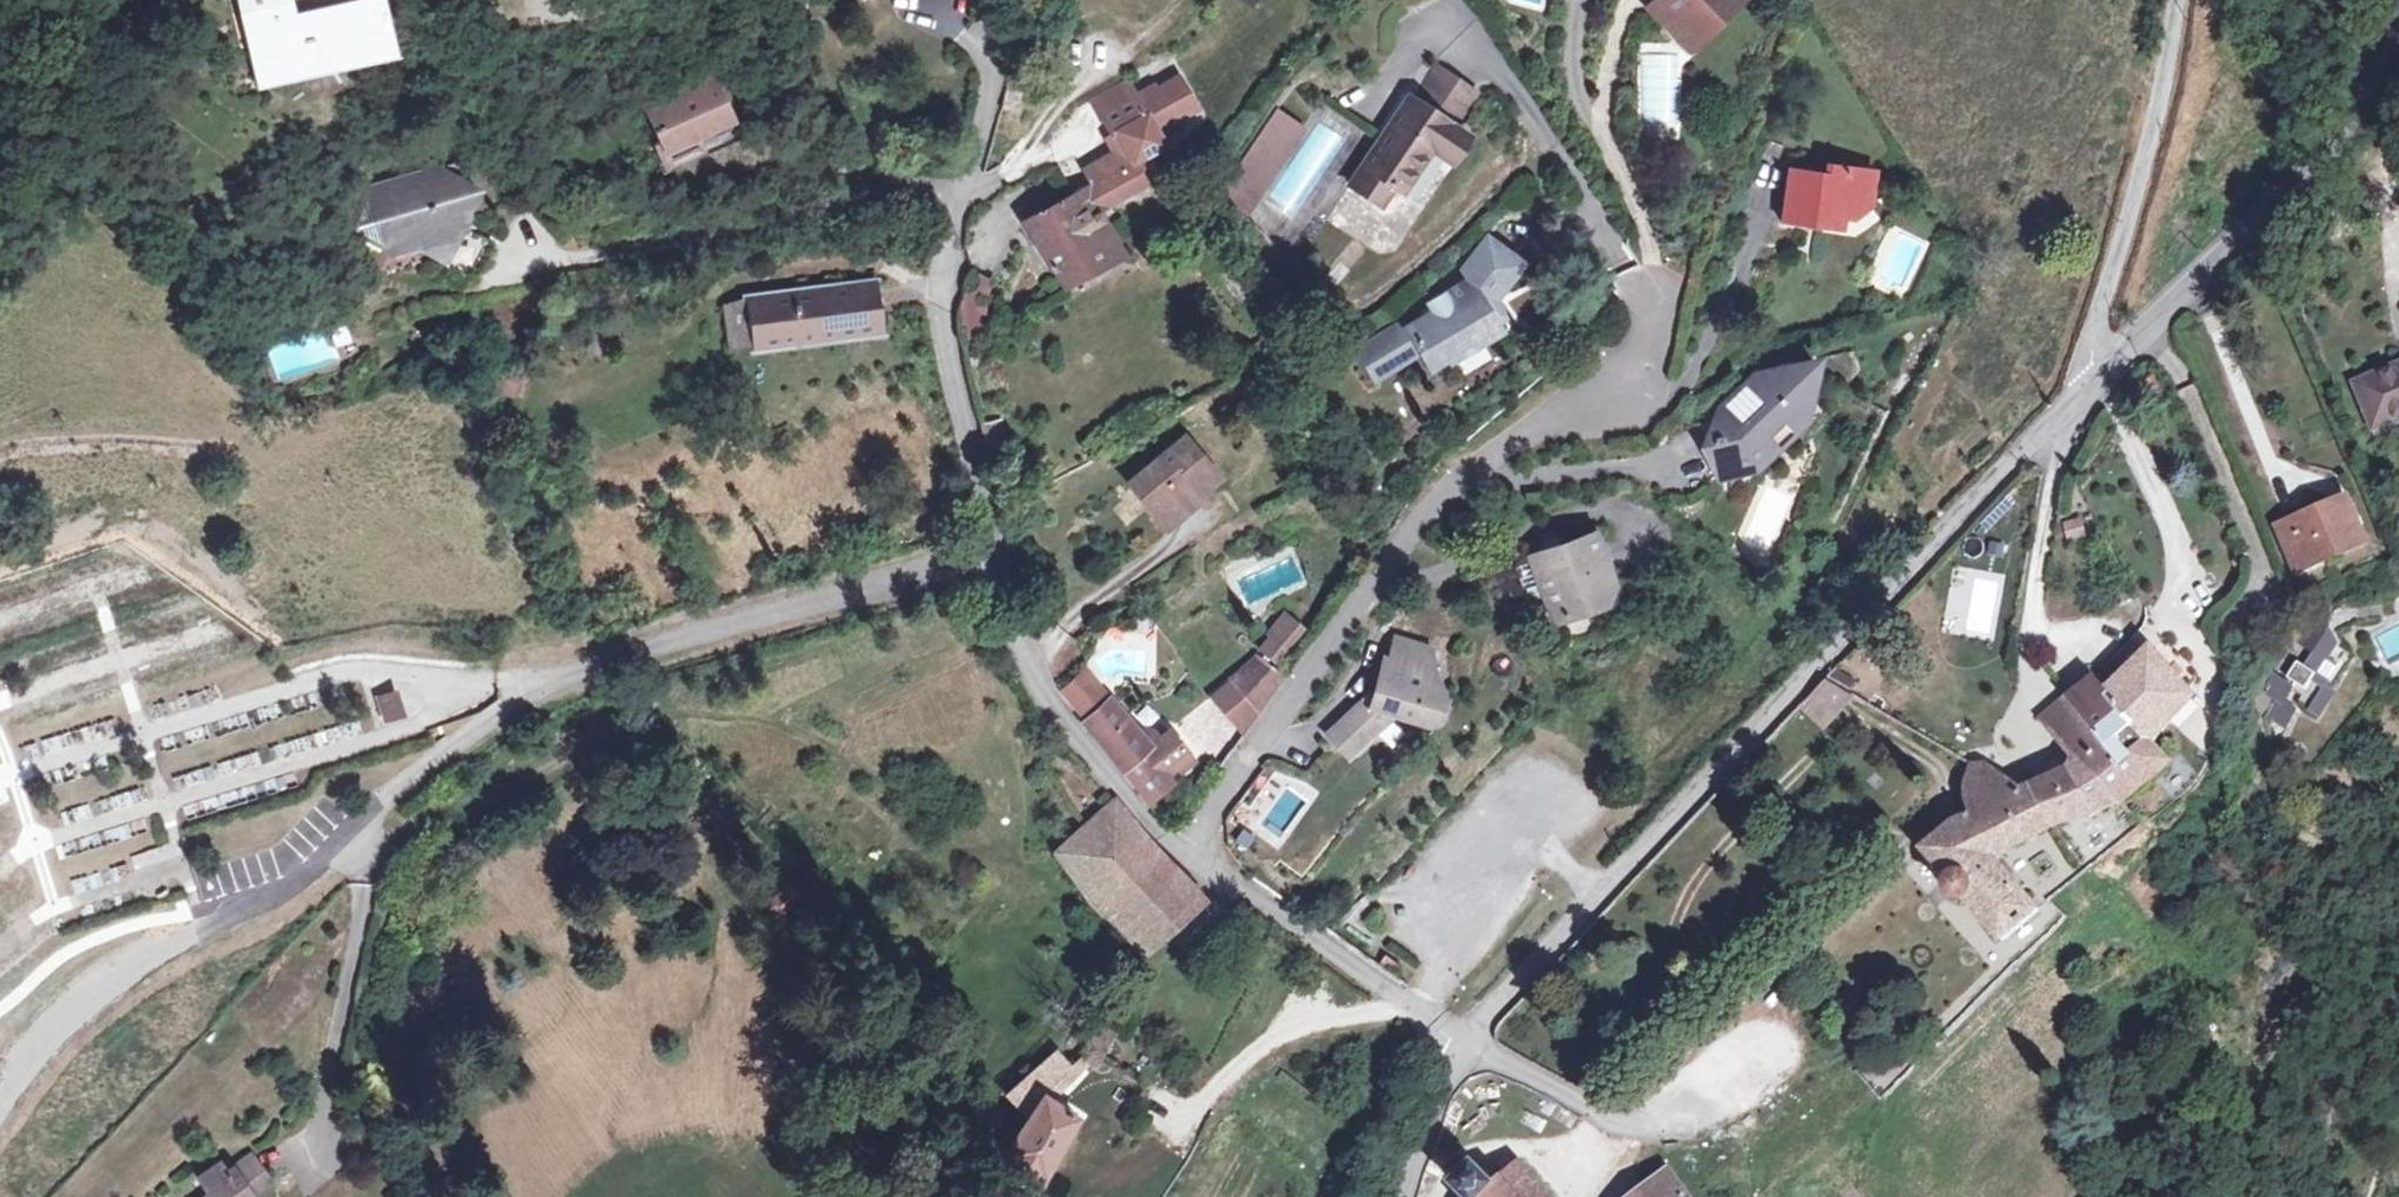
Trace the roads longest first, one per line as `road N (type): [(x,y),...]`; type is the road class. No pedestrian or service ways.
road 1 (residential): [(1178,854),(1421,517),(1490,447),(1605,385),(1650,341),(1659,303),(1651,252),(1596,112)]
road 2 (unclassified): [(1459,1042),(2073,403)]
road 3 (residential): [(276,890),(532,693),(992,553)]
road 4 (residential): [(992,553),(941,313),(985,98),(995,0)]
road 5 (unclassified): [(2073,403),(2248,234),(2398,69)]
road 6 (residential): [(2178,0),(2073,403)]
road 7 (residential): [(1178,854),(1121,798),(1022,665),(992,553)]
road 8 (track): [(0,1099),(78,997),(276,890)]
road 9 (residential): [(1459,1042),(1178,854)]
road 10 (unclassified): [(1407,1196),(1459,1042)]

